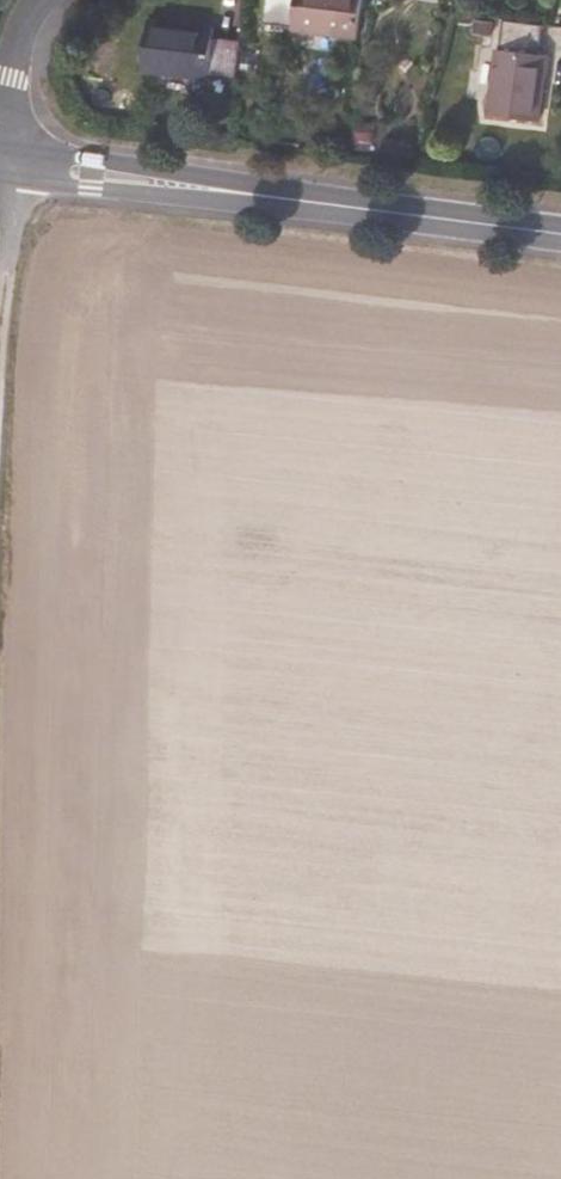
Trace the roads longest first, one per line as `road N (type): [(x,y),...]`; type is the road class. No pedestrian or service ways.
road 1 (tertiary): [(560,233),(0,161)]
road 2 (track): [(0,372),(20,163)]
road 3 (residential): [(39,0),(0,134)]

